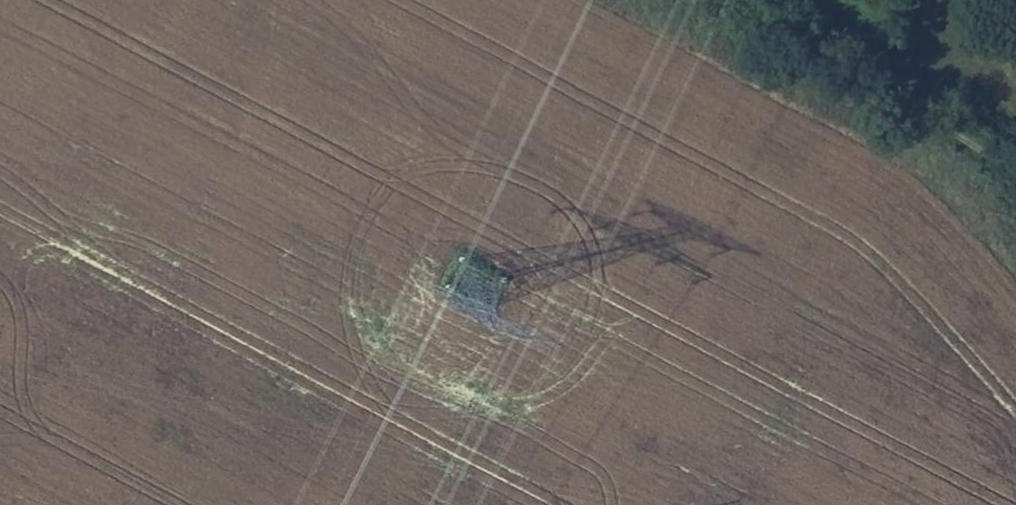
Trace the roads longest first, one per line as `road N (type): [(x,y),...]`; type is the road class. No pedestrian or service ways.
road 1 (track): [(1015,188),(947,132),(709,0)]

